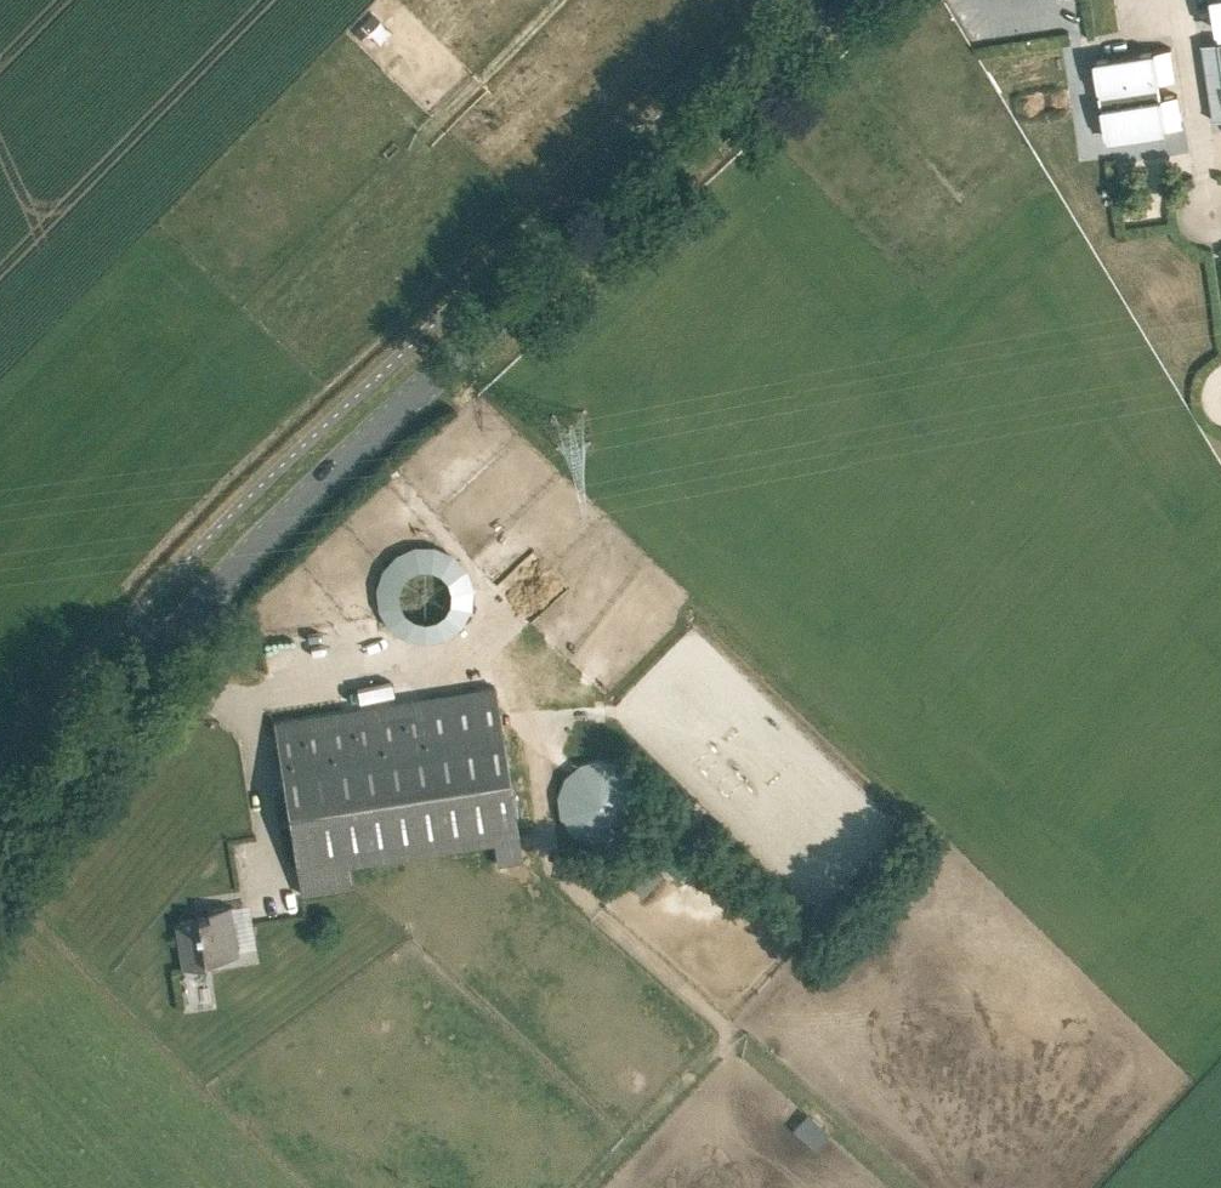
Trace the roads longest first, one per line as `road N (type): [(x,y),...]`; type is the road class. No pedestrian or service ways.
road 1 (tertiary): [(0,842),(166,641),(347,456),(839,0)]

